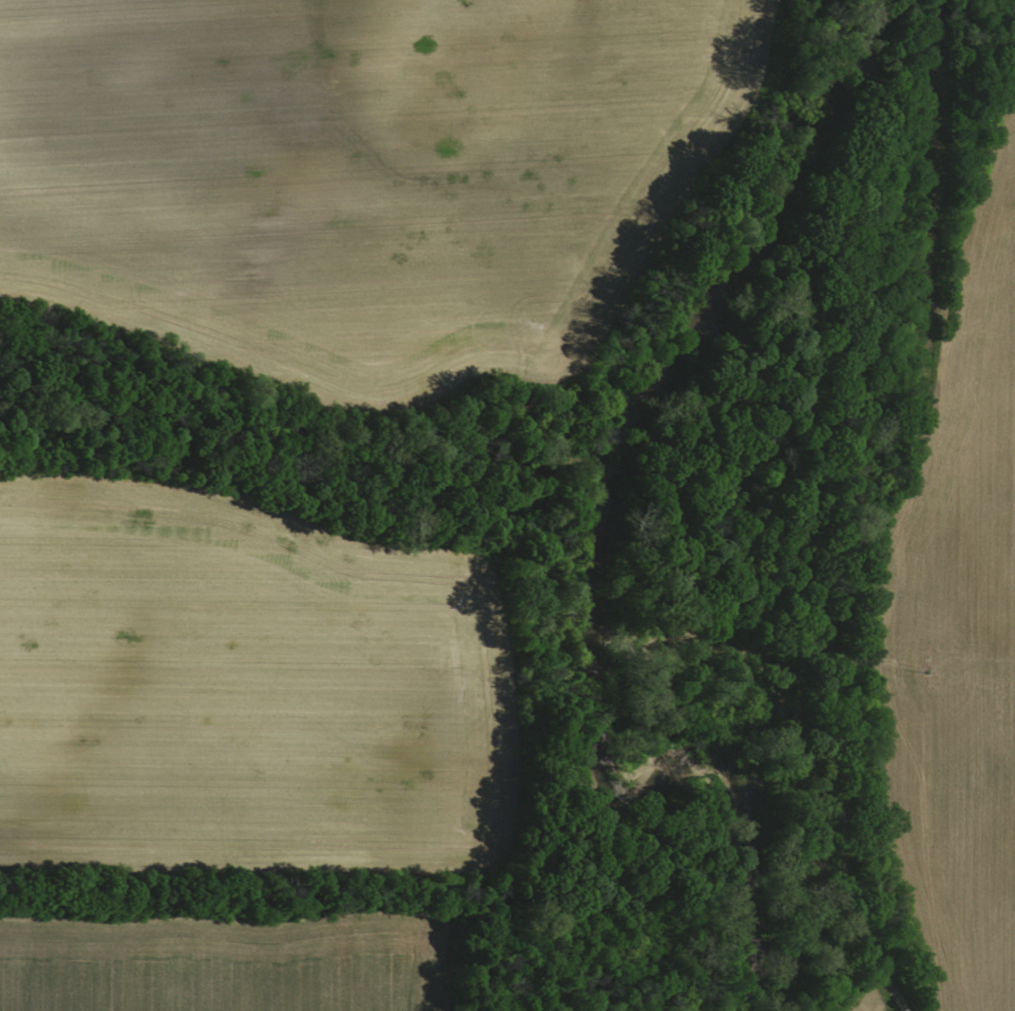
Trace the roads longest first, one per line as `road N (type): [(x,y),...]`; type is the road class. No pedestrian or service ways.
road 1 (residential): [(906,1010),(858,937),(844,896),(846,659)]

